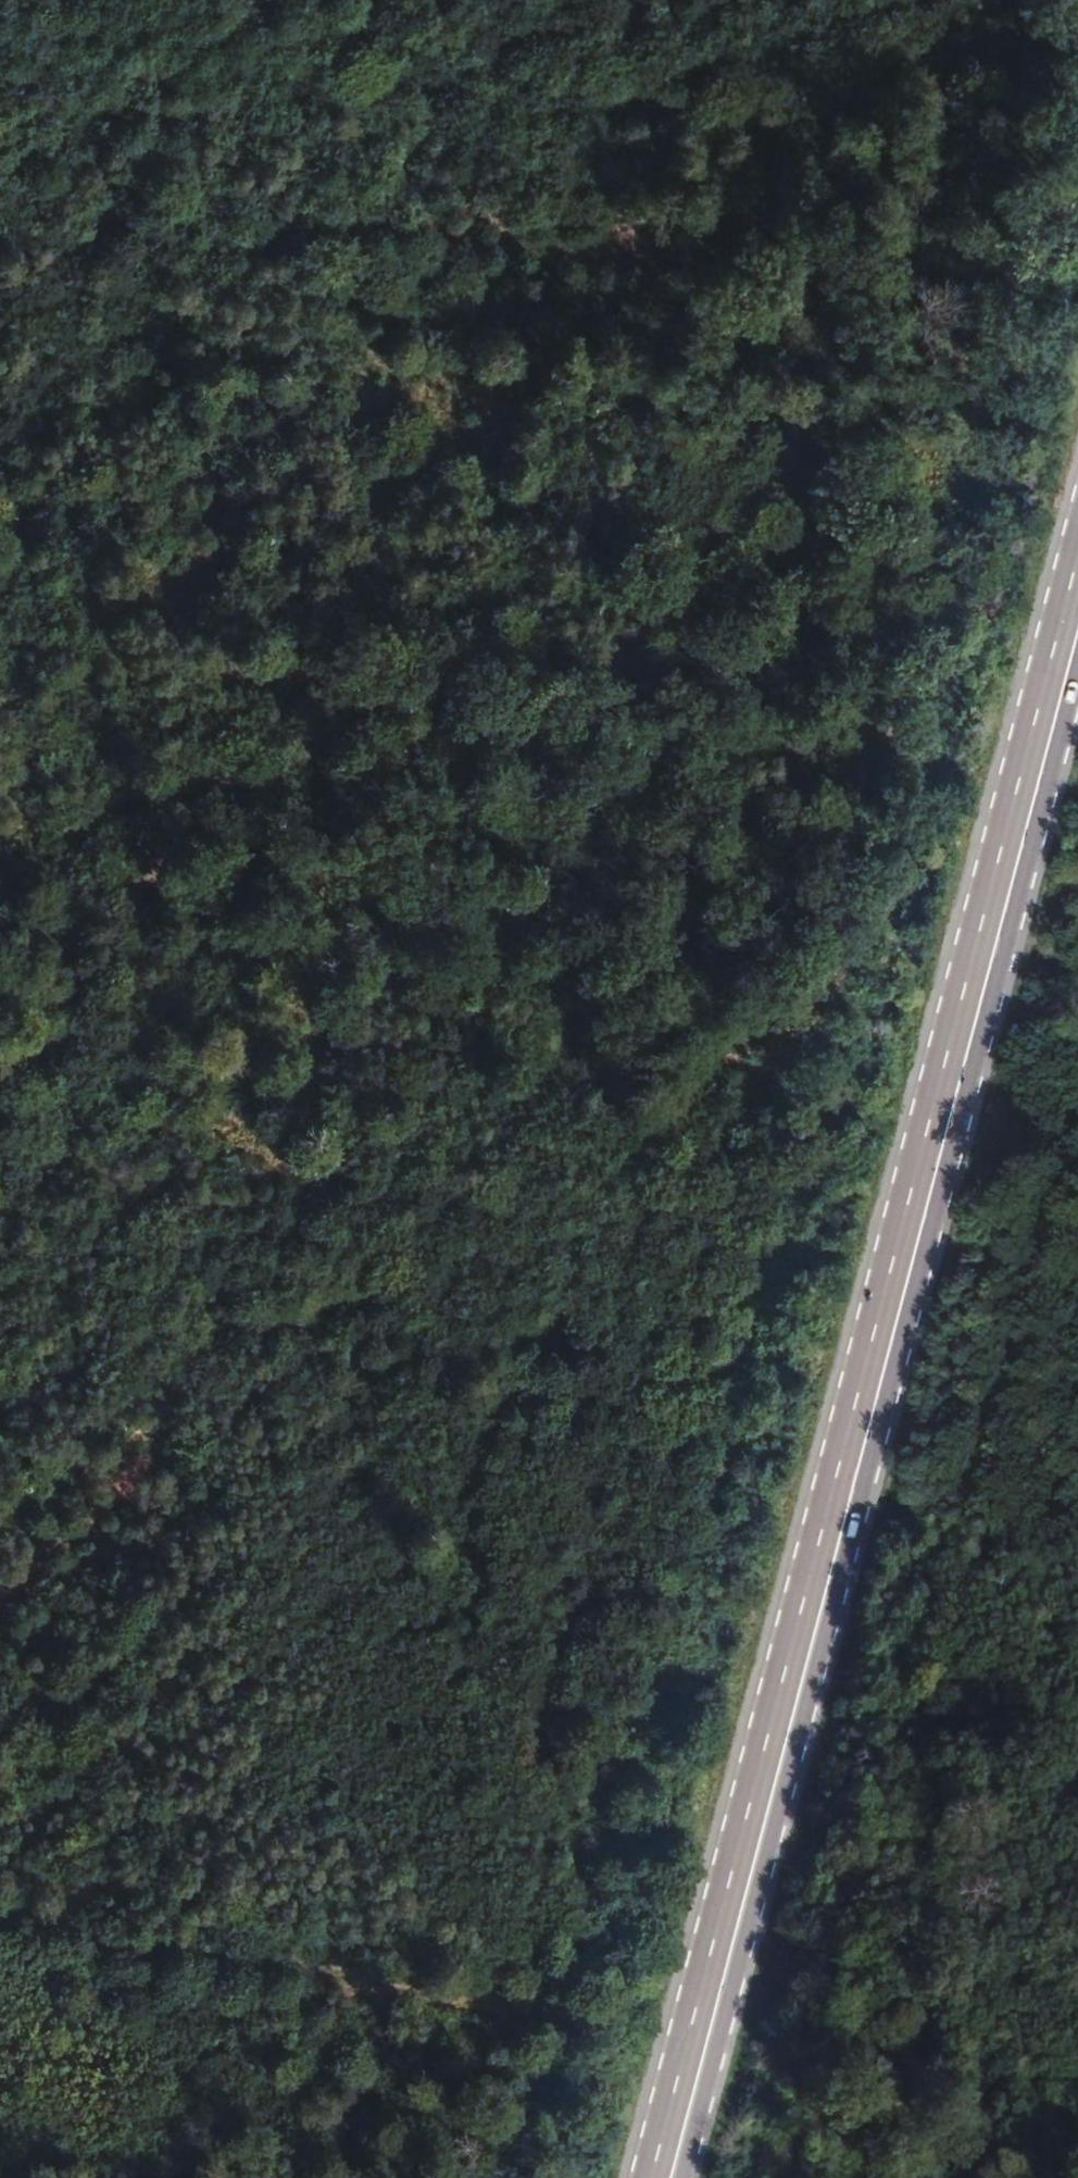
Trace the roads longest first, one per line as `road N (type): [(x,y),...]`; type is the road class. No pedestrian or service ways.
road 1 (primary): [(661,2177),(1077,601)]
road 2 (track): [(701,2032),(1077,2092)]

